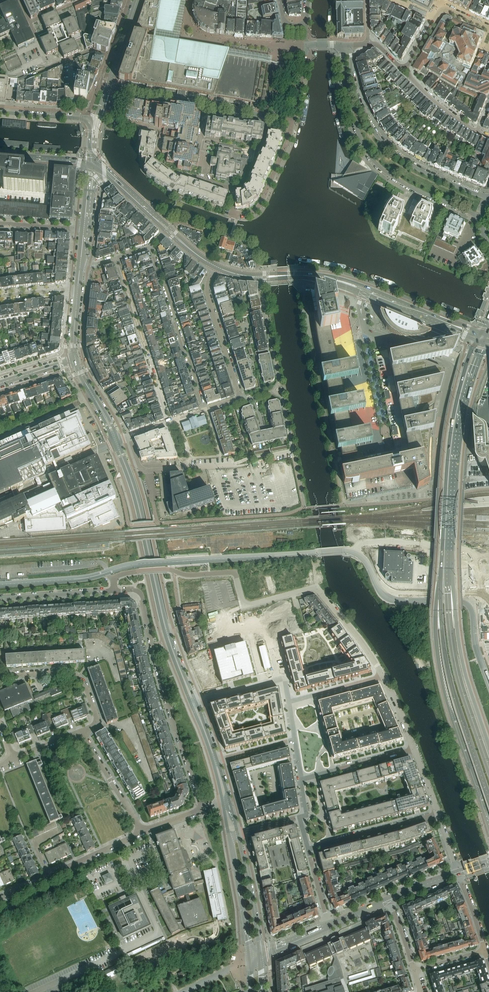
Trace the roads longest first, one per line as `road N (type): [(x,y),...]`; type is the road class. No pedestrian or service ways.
road 1 (secondary): [(114,442),(191,703)]
road 2 (secondary): [(196,701),(167,628),(118,441)]
road 3 (secondary): [(474,340),(449,442),(440,587)]
road 4 (residential): [(114,591),(142,596),(202,809)]
road 5 (residential): [(342,45),(346,95),(369,155),(411,188),(482,221)]
road 6 (secondary): [(449,575),(456,444),(482,343)]
road 7 (residential): [(488,197),(419,170),(379,139),(357,97),(351,45)]
road 8 (secondary): [(440,587),(450,680),(488,798)]
road 9 (secondary): [(440,587),(440,669),(477,792)]
road 10 (residential): [(267,455),(294,451),(283,396),(275,391),(280,382),(260,279)]
road 11 (secondary): [(488,768),(455,661),(449,575)]
road 12 (residential): [(99,83),(292,121)]
road 13 (secondary): [(488,745),(462,659),(449,575)]
road 14 (residential): [(204,410),(239,396),(207,293),(216,266)]
road 15 (residential): [(169,422),(115,259)]
road 16 (residential): [(151,247),(204,410)]
road 17 (residential): [(114,591),(116,578),(132,572),(235,572),(244,606)]
road 18 (residential): [(142,832),(0,898)]
road 19 (unclassified): [(442,411),(452,367),(364,330),(362,315)]
road 20 (residential): [(80,732),(97,720),(78,678),(60,671),(0,680)]
road 21 (residential): [(308,849),(438,814)]
road 22 (secondary): [(229,835),(250,962)]
road 23 (secondary): [(259,957),(238,834)]
road 24 (secondary): [(482,334),(368,288)]
road 25 (residential): [(405,69),(444,10),(488,28)]

